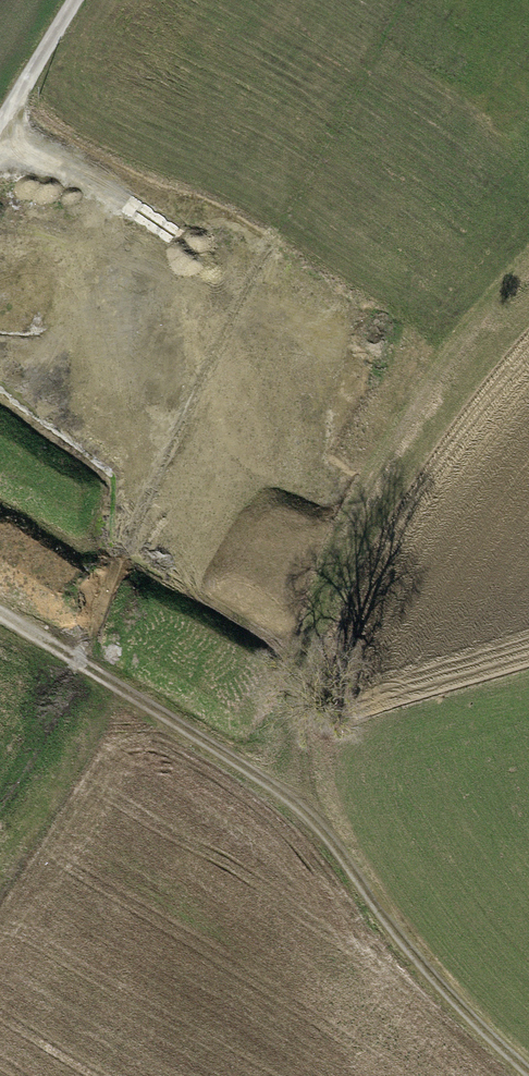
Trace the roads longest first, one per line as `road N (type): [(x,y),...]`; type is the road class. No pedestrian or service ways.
road 1 (track): [(528,1064),(405,951),(305,798),(0,608)]
road 2 (track): [(528,254),(475,314),(361,476),(319,576),(305,798)]
road 3 (unclassified): [(0,125),(72,0)]

